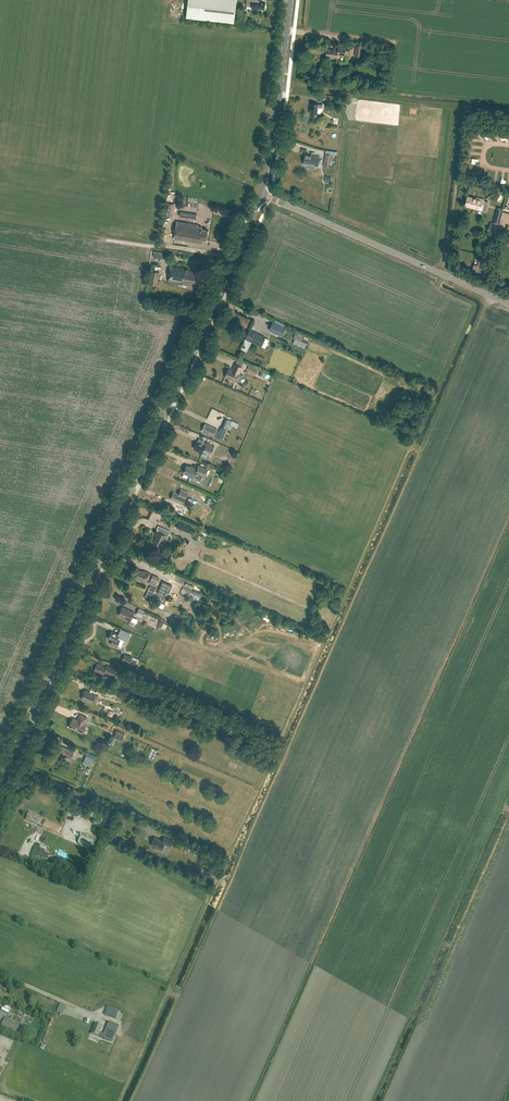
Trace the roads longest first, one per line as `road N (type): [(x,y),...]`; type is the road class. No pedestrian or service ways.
road 1 (tertiary): [(0,781),(261,193)]
road 2 (unclassified): [(508,303),(261,193)]
road 3 (tertiary): [(261,193),(290,0)]

